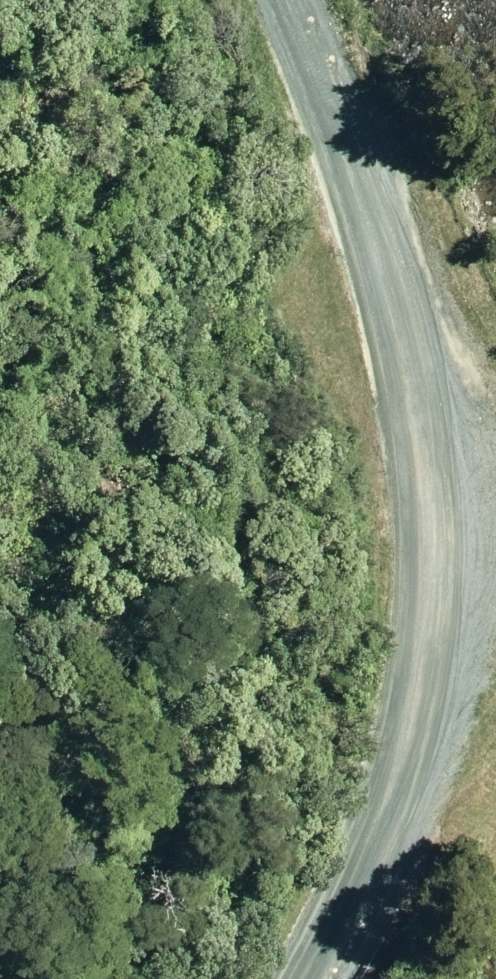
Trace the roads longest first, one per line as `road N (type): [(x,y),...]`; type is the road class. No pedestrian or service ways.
road 1 (unclassified): [(295,0),(341,110),(416,353),(437,491),(434,642),(416,753),(366,881),(309,978)]
road 2 (track): [(0,366),(57,507),(51,599),(0,715)]

